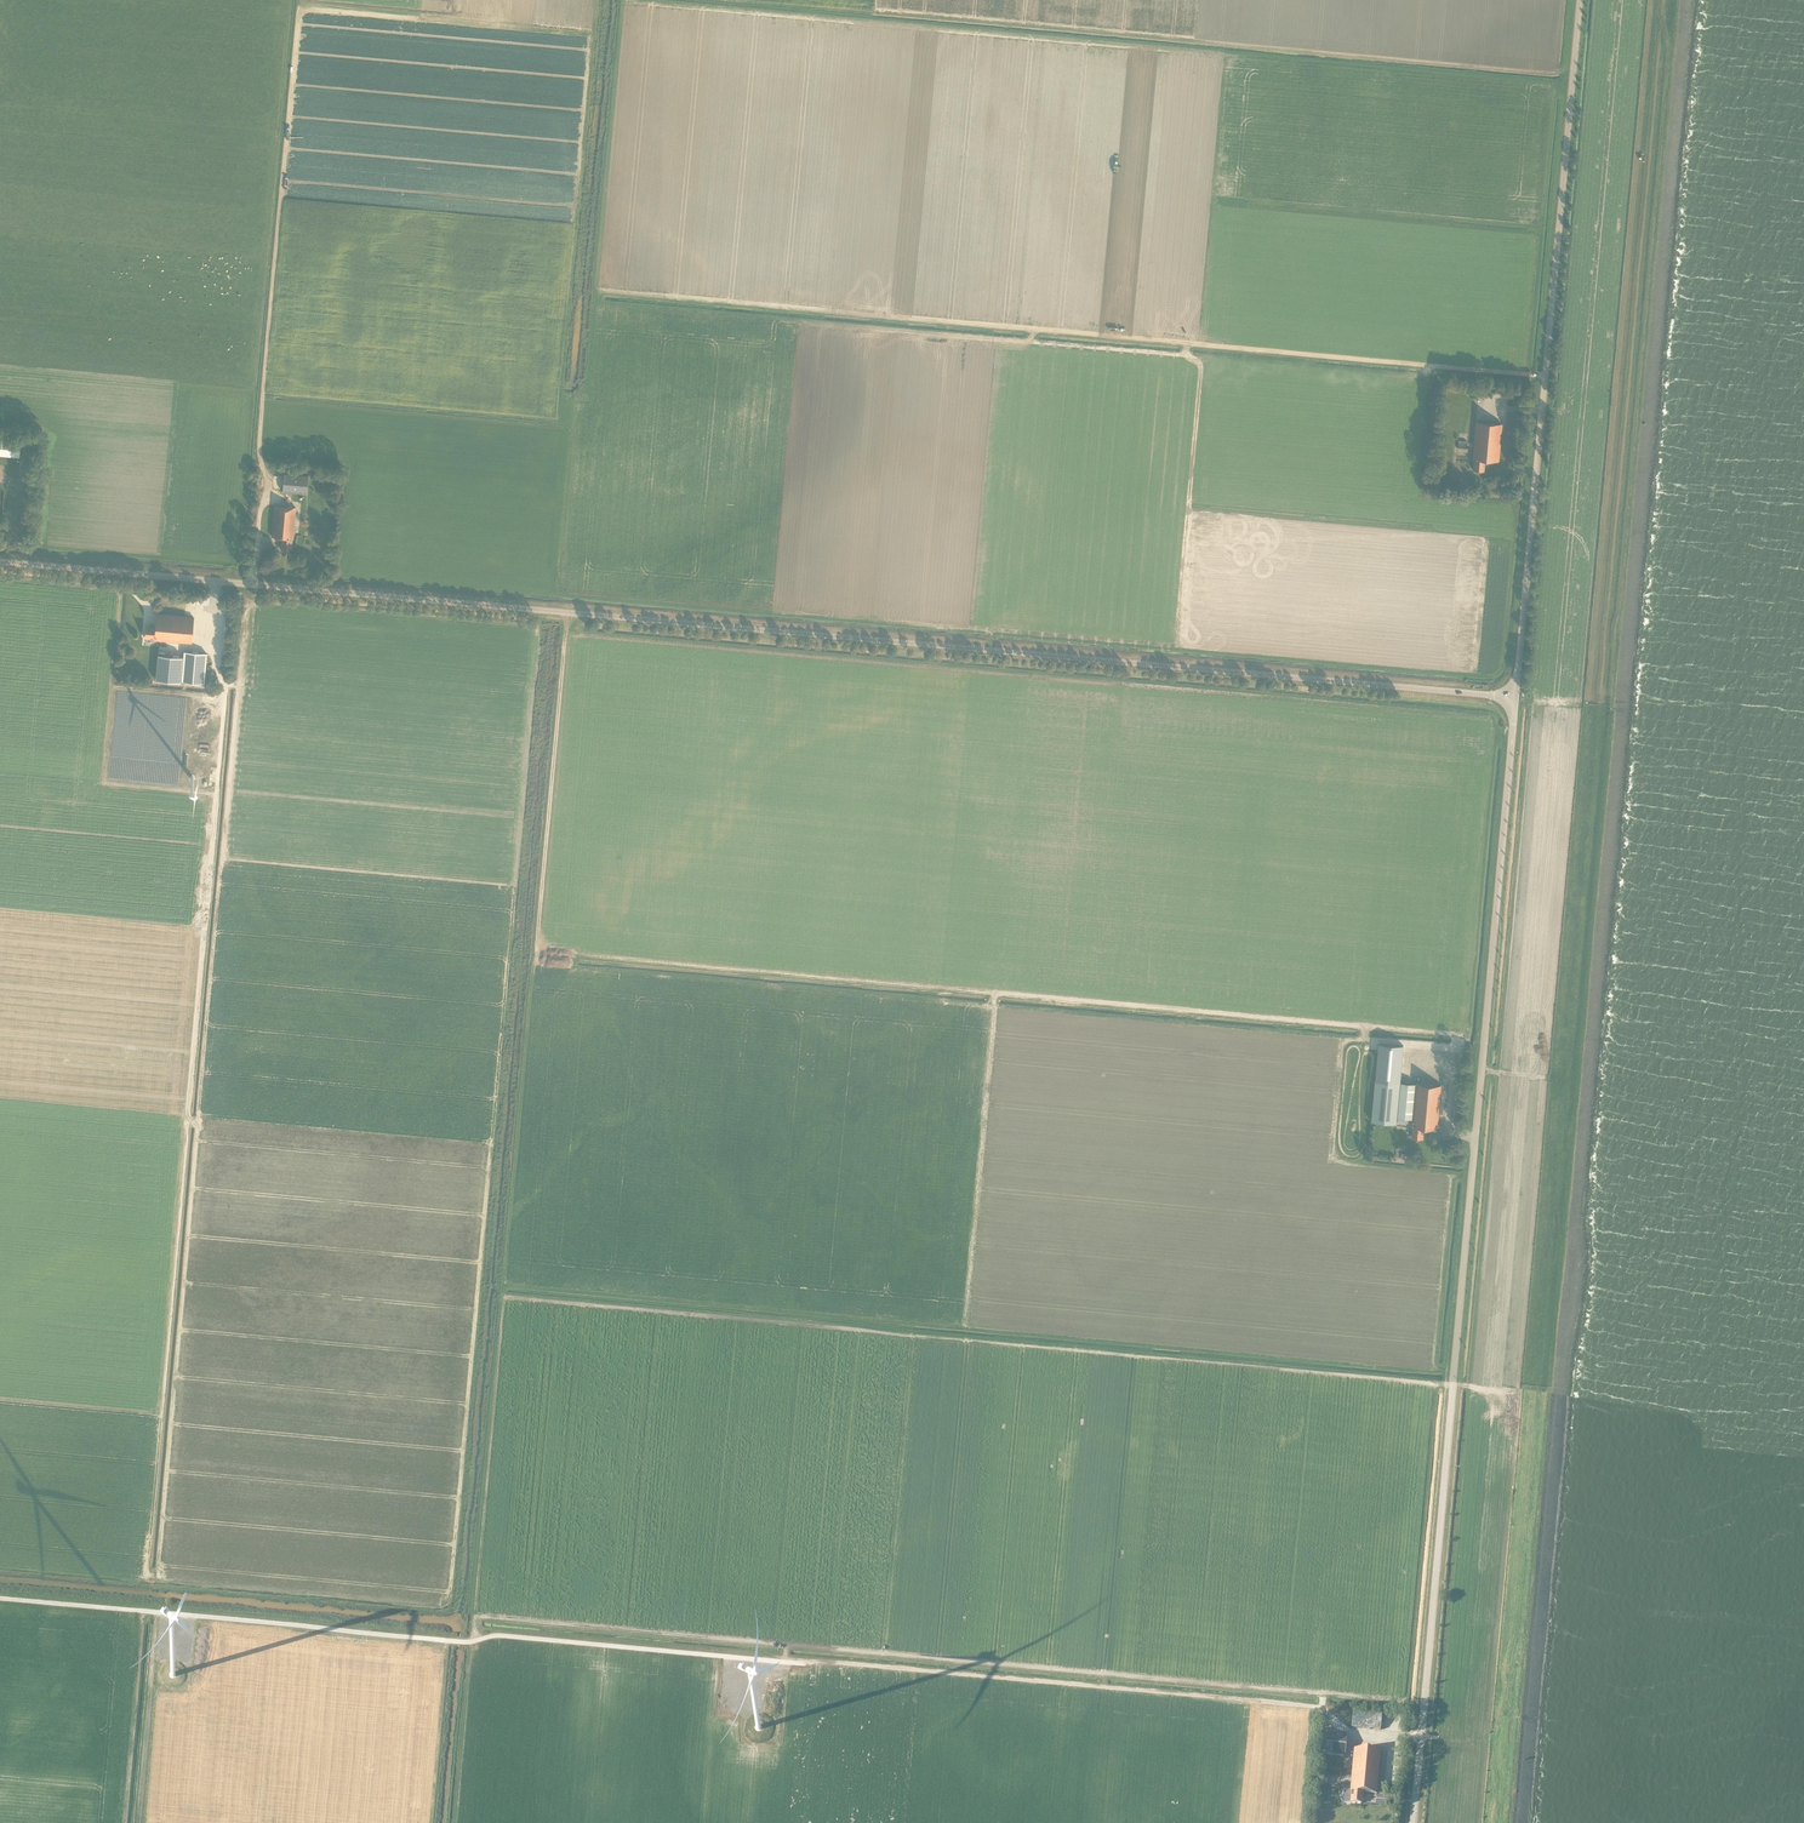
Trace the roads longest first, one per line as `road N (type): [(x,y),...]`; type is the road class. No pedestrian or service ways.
road 1 (tertiary): [(1516,695),(0,561)]
road 2 (tertiary): [(1413,1822),(1516,695)]
road 3 (track): [(598,302),(1421,377),(1433,366),(1545,375)]
road 4 (tertiary): [(1516,695),(1579,0)]
road 5 (track): [(1524,1649),(1493,1741),(1421,1735)]

